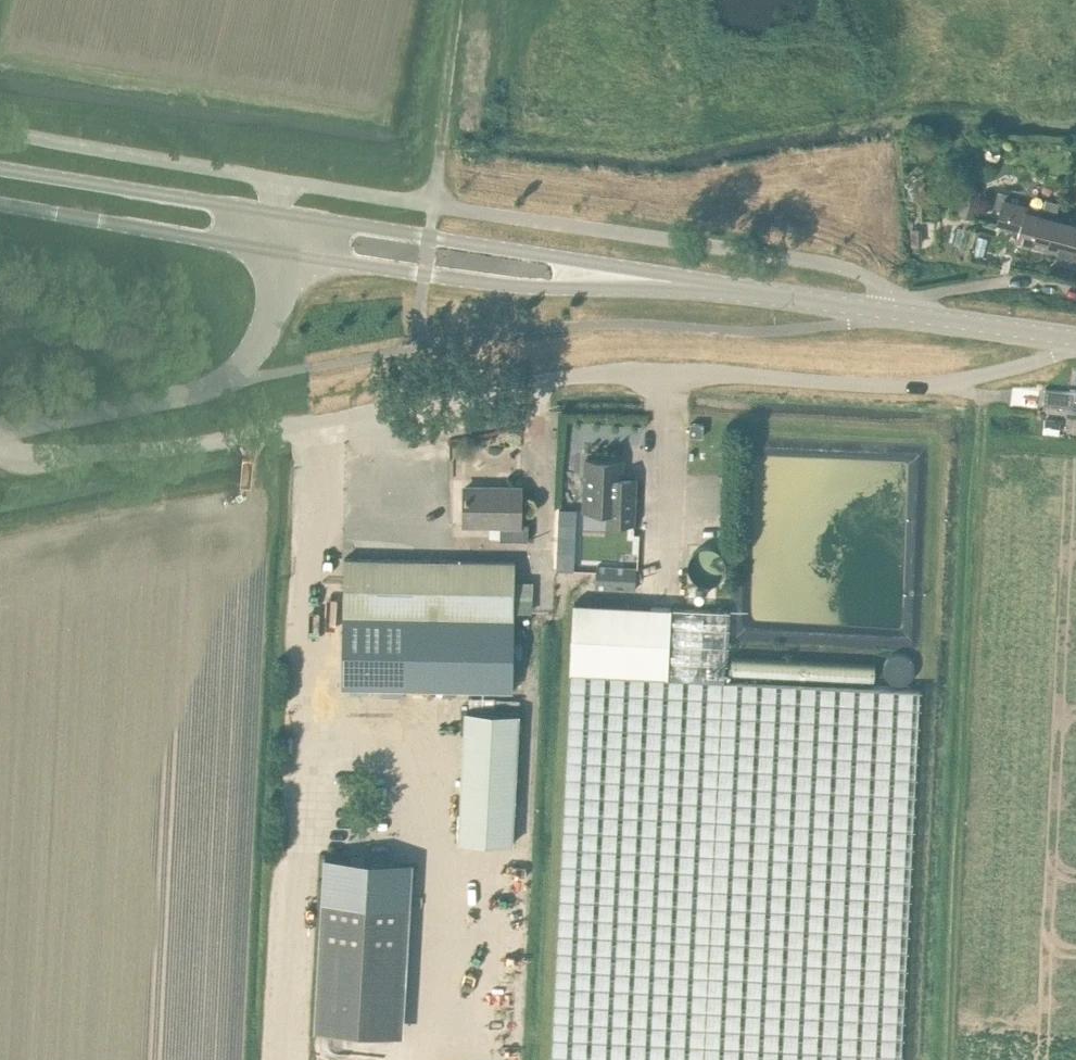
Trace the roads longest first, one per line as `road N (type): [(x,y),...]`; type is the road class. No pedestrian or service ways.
road 1 (unclassified): [(0,447),(70,456),(182,449),(604,373),(941,383),(1075,349)]
road 2 (track): [(977,394),(944,1059)]
road 3 (track): [(588,0),(645,78),(673,96),(707,103),(1046,64)]
road 4 (secondary): [(674,282),(273,213)]
road 5 (secondary): [(1075,338),(674,282)]
road 6 (secondary): [(283,254),(515,285),(674,282)]
road 7 (unclassified): [(0,432),(188,395),(229,379),(266,325),(283,254)]
road 8 (secondary): [(0,205),(283,254)]
road 9 (secondary): [(273,213),(0,170)]
road 10 (track): [(433,206),(460,0)]

